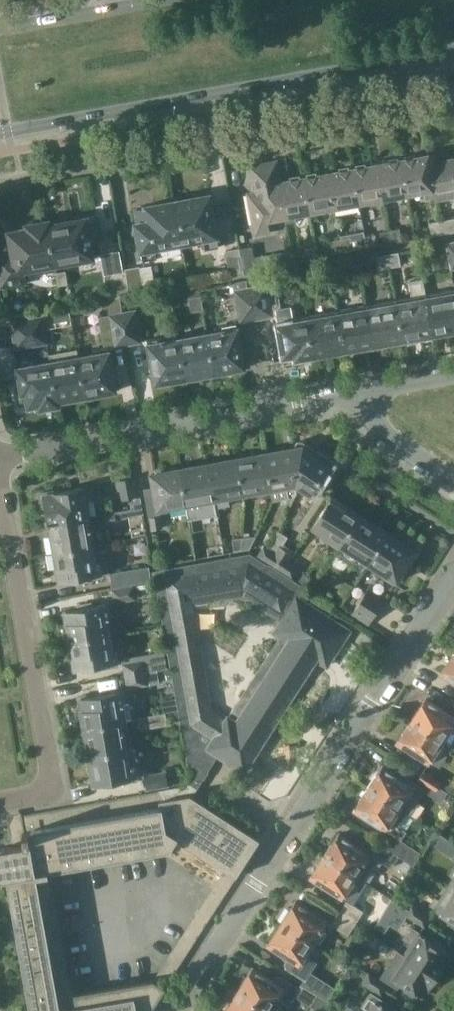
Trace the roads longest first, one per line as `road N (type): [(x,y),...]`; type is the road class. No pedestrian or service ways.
road 1 (residential): [(172,1010),(453,574)]
road 2 (primary): [(0,137),(453,55)]
road 3 (residential): [(0,810),(54,800),(0,480)]
road 4 (residential): [(0,456),(359,392)]
road 5 (primary): [(152,0),(0,28)]
road 6 (residential): [(453,477),(370,419),(359,392)]

